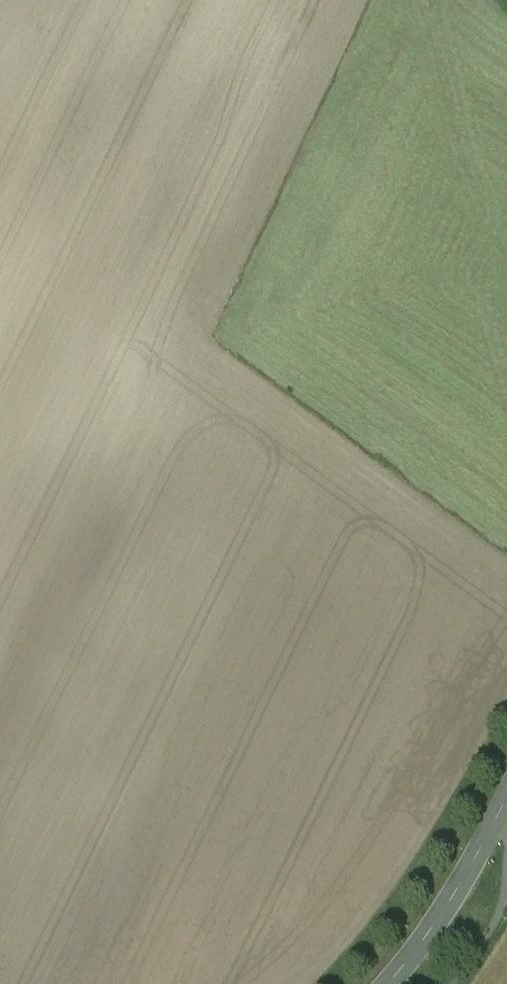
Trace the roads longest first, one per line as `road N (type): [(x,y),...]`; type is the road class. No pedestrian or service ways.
road 1 (tertiary): [(506,795),(448,903),(388,983)]

